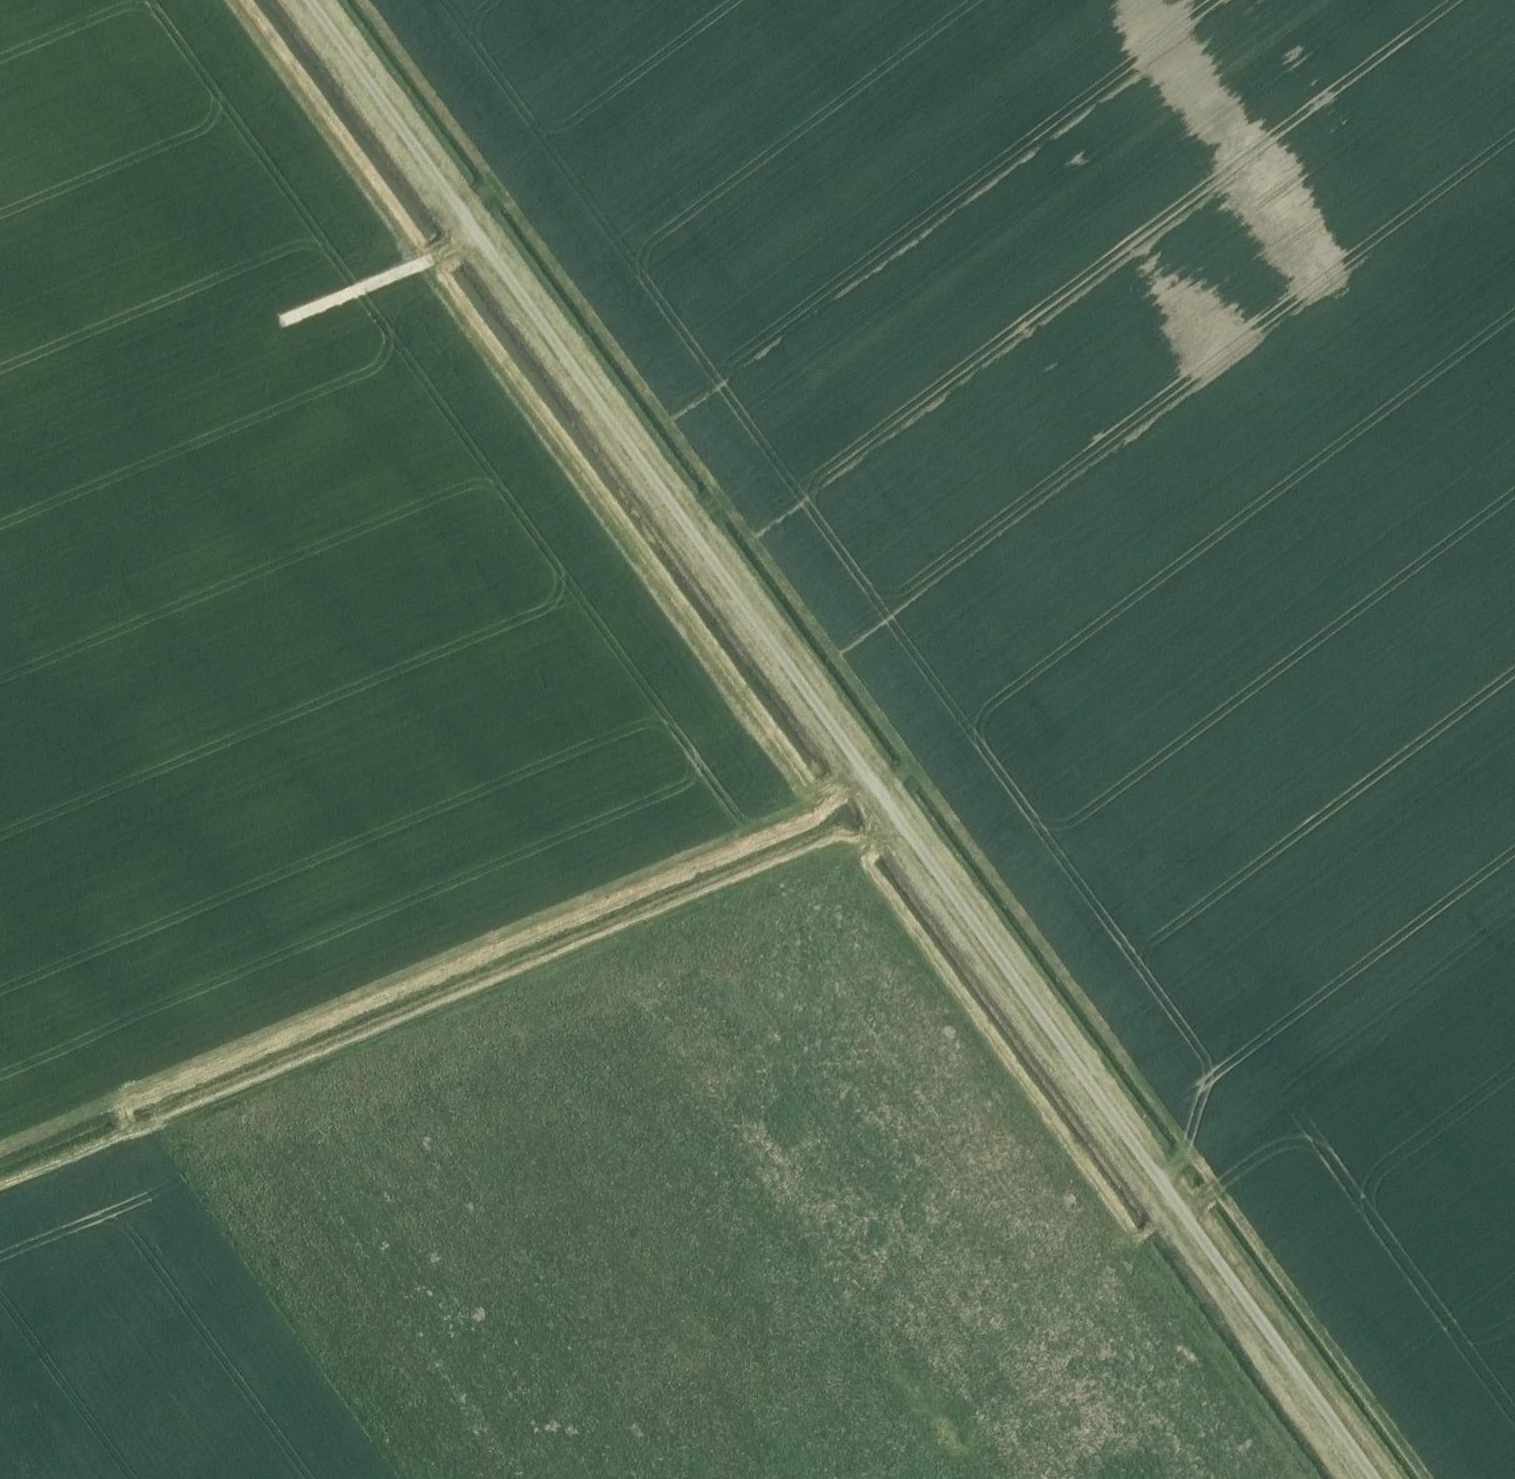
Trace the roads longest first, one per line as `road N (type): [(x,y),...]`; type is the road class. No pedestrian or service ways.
road 1 (unclassified): [(1377,1478),(307,0)]

